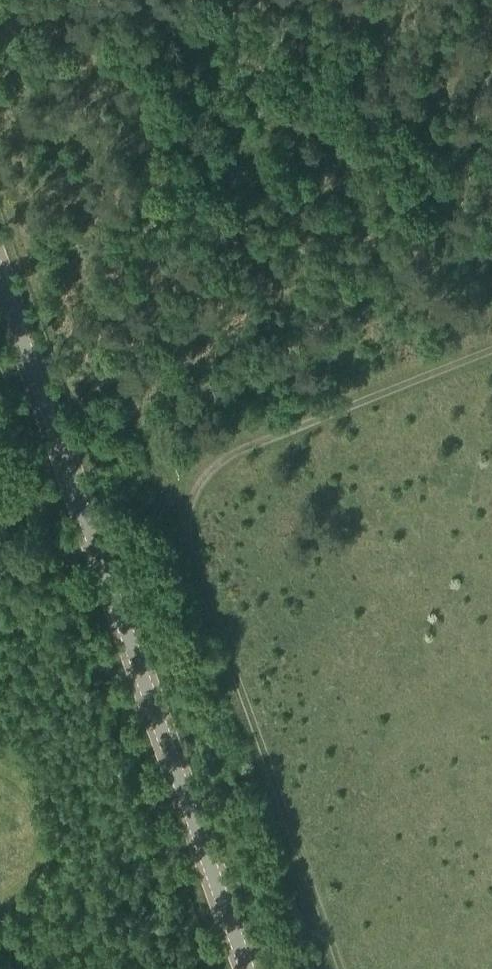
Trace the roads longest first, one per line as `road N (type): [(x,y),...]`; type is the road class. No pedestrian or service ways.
road 1 (track): [(341,968),(195,574),(184,515),(188,486),(199,467),(253,442),(491,351)]
road 2 (secondary): [(247,968),(0,281)]

